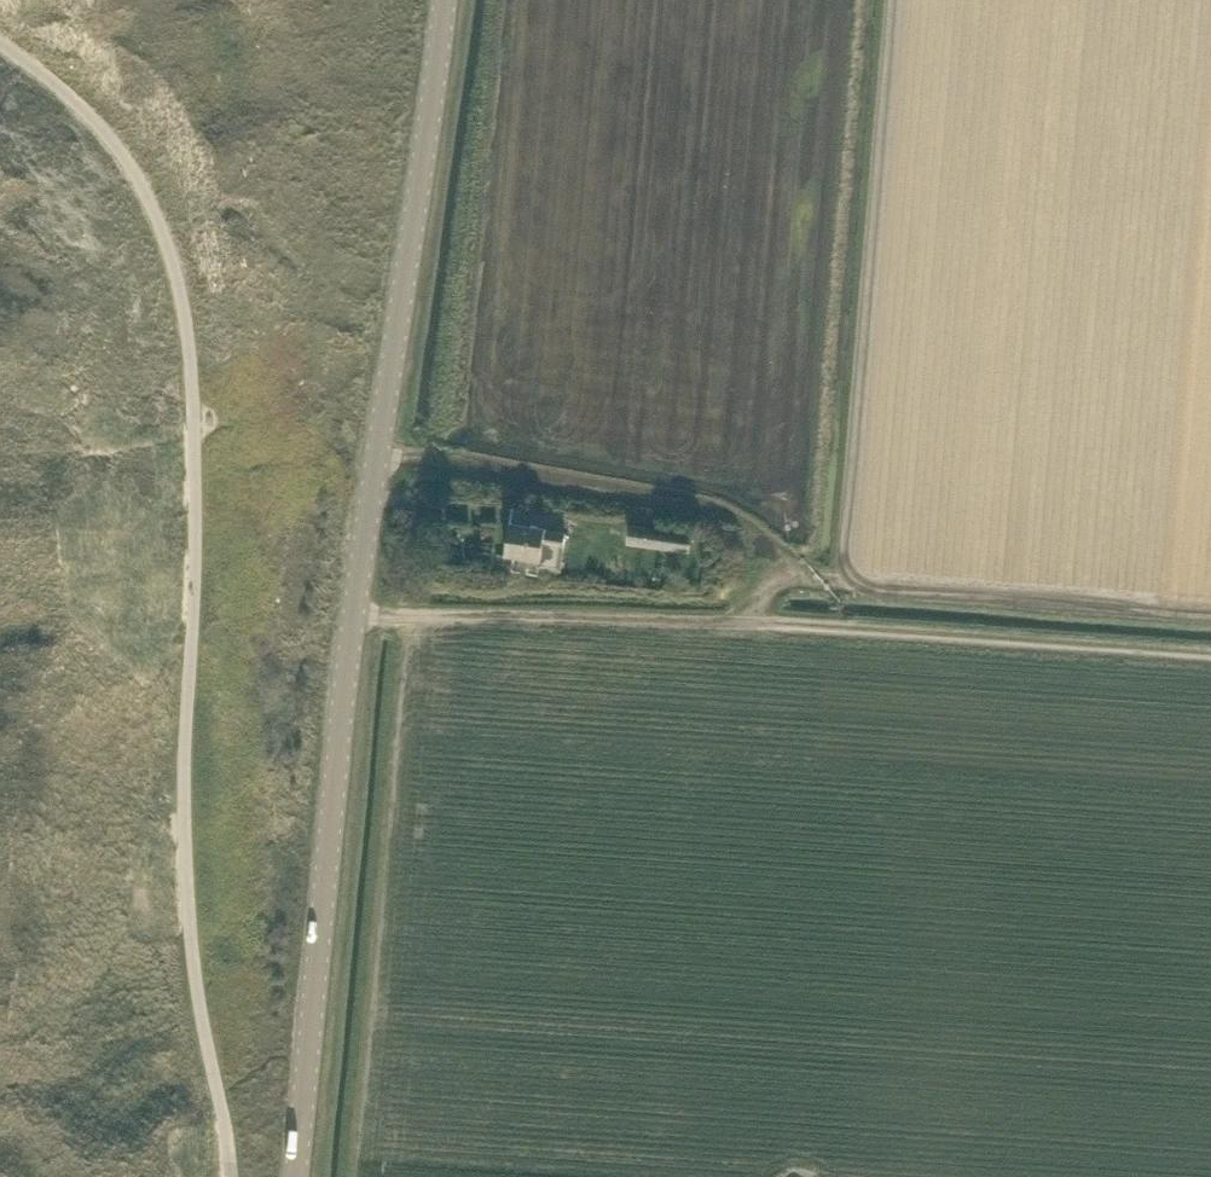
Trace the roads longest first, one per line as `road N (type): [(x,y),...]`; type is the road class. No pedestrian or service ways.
road 1 (tertiary): [(295,1176),(365,536),(450,0)]
road 2 (track): [(1210,609),(842,583),(892,0)]
road 3 (track): [(842,583),(794,575),(766,538),(736,517),(668,492),(380,443)]
road 4 (track): [(739,616),(731,622),(356,610)]
road 5 (track): [(794,575),(739,616),(880,627)]

